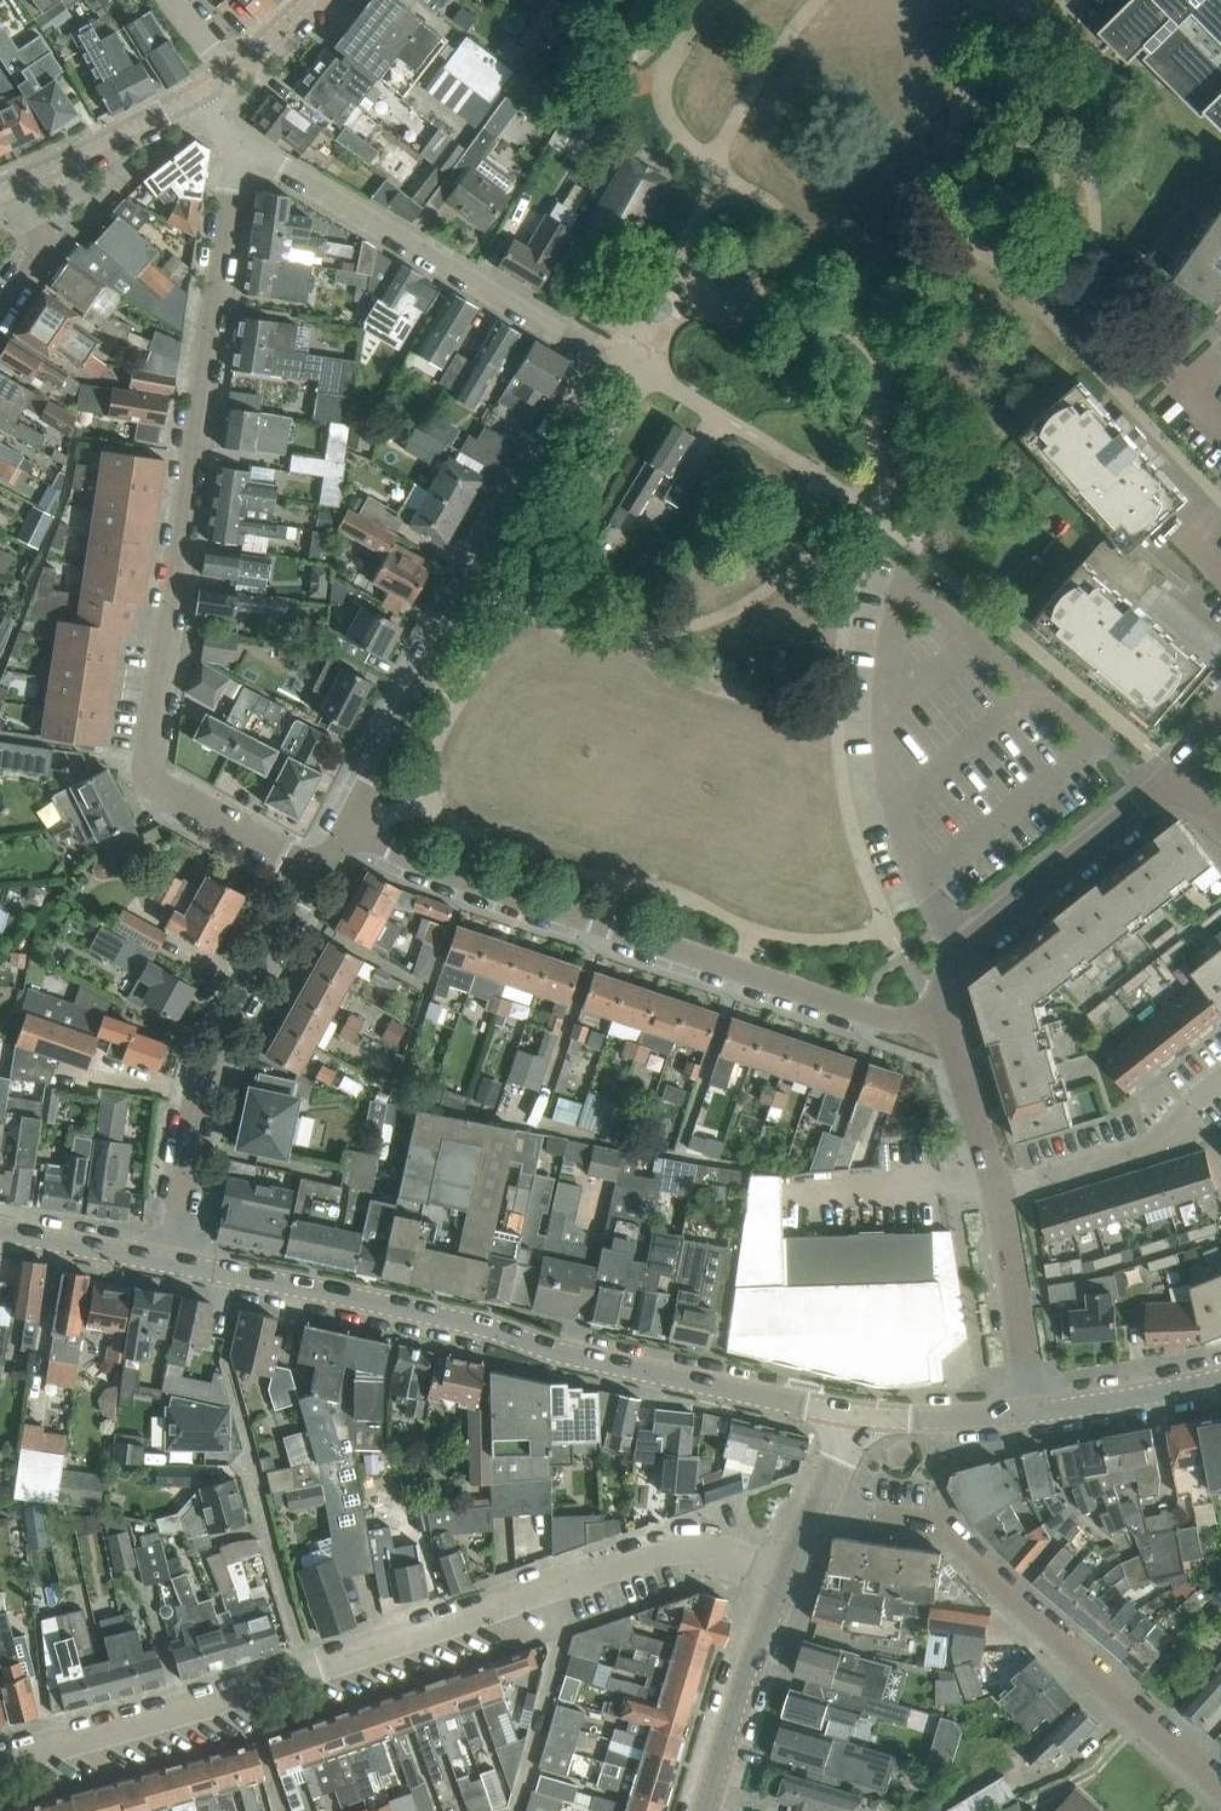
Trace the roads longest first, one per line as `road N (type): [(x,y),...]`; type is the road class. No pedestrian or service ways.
road 1 (residential): [(238,141),(148,758),(150,774),(167,791),(313,873)]
road 2 (residential): [(938,1020),(886,1018),(459,874),(347,829)]
road 3 (residential): [(347,829),(479,577),(607,357)]
road 4 (residential): [(1220,1782),(948,1529),(819,1508)]
road 5 (tertiary): [(641,1370),(462,1321),(171,1260)]
road 6 (residential): [(238,141),(607,357)]
road 7 (residential): [(171,1260),(213,1053),(313,873)]
road 8 (residential): [(938,1020),(962,949),(1178,774)]
road 9 (residential): [(0,1759),(306,1671)]
road 10 (residential): [(995,1190),(1171,1138),(1194,1101),(1220,1080)]
road 11 (residential): [(538,1590),(677,1551),(732,1555),(789,1573)]
road 12 (residential): [(705,1810),(743,1680),(789,1573)]
road 13 (residential): [(306,1671),(538,1590)]
road 14 (residential): [(516,1810),(559,1649),(538,1590)]
road 15 (residential): [(1039,1411),(995,1190)]
road 16 (residential): [(306,1671),(247,1457)]
road 17 (tertiary): [(641,1370),(854,1415)]
road 18 (residential): [(188,99),(19,182)]
road 19 (tertiary): [(854,1415),(931,1420),(1039,1411)]
road 20 (tertiary): [(1039,1411),(1220,1378)]
road 21 (residential): [(995,1190),(938,1020)]
road 22 (tertiary): [(171,1260),(0,1229)]
road 23 (residential): [(0,310),(41,248),(19,182)]

